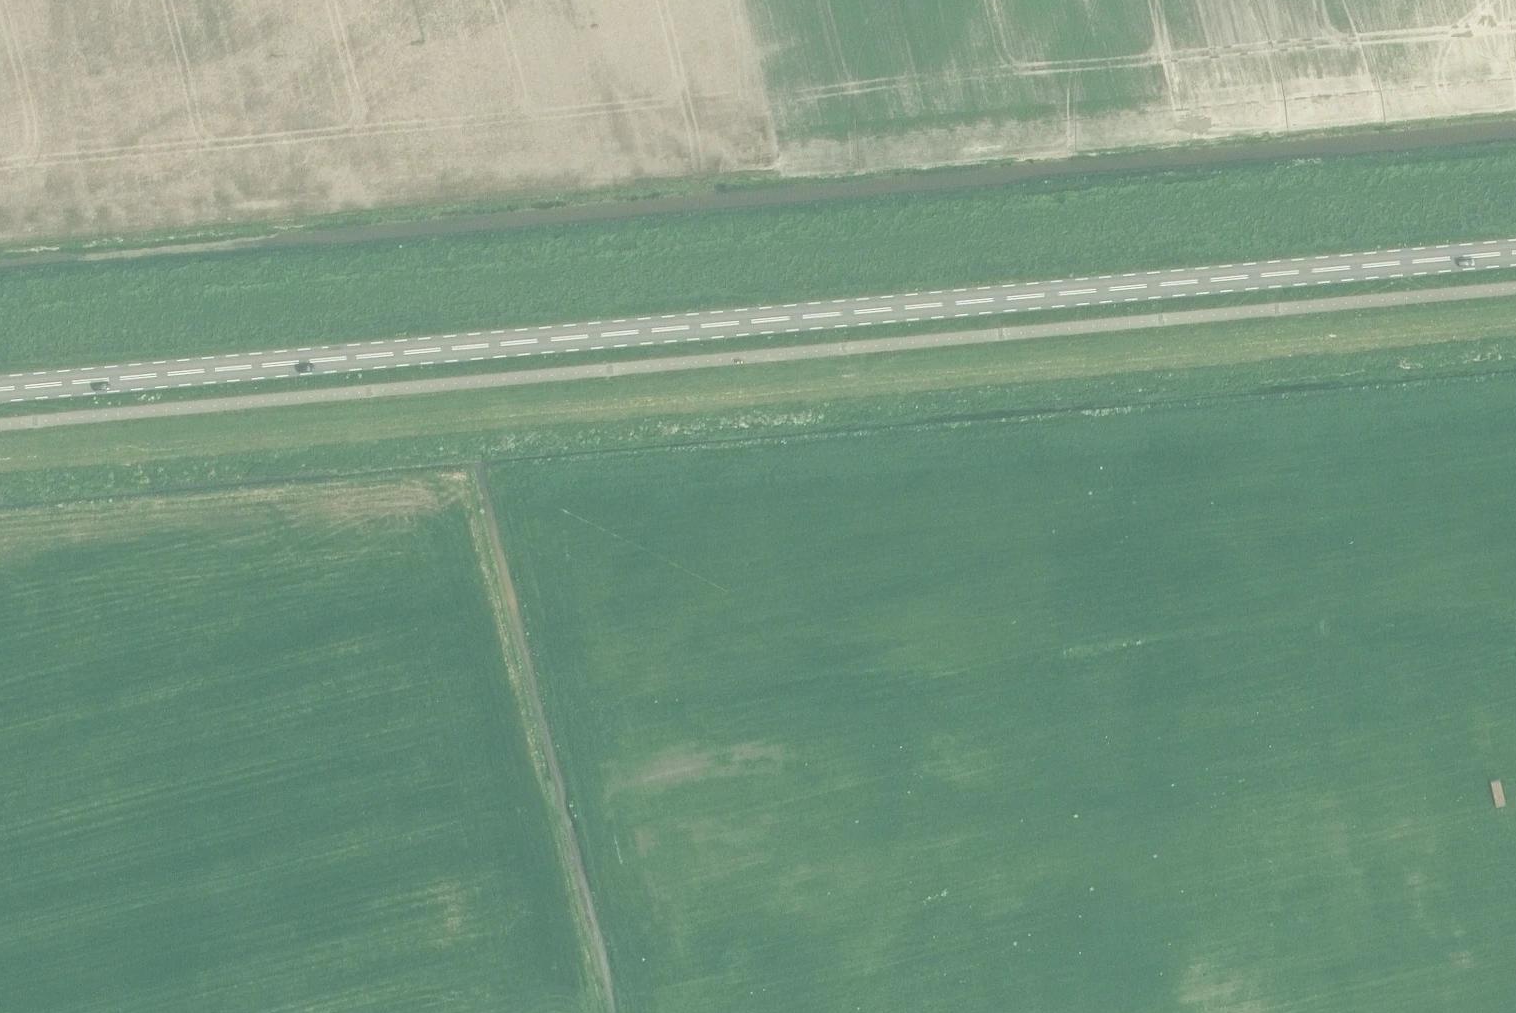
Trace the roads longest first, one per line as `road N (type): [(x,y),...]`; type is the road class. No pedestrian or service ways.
road 1 (secondary): [(0,397),(587,339),(936,315),(1515,255)]

